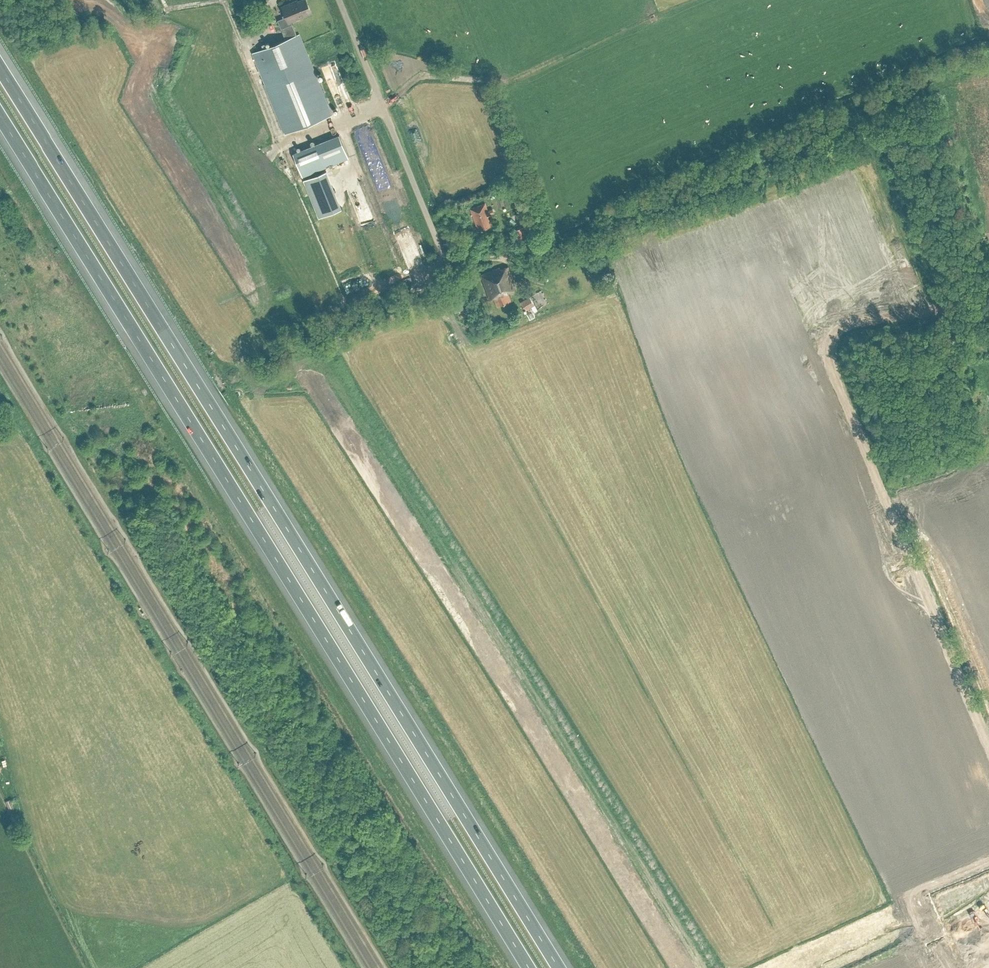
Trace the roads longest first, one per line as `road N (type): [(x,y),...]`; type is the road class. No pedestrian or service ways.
road 1 (motorway): [(559,967),(0,67)]
road 2 (motorway): [(0,117),(530,967)]
road 3 (unclassified): [(444,259),(339,0)]
road 4 (track): [(444,259),(333,308),(339,346)]

